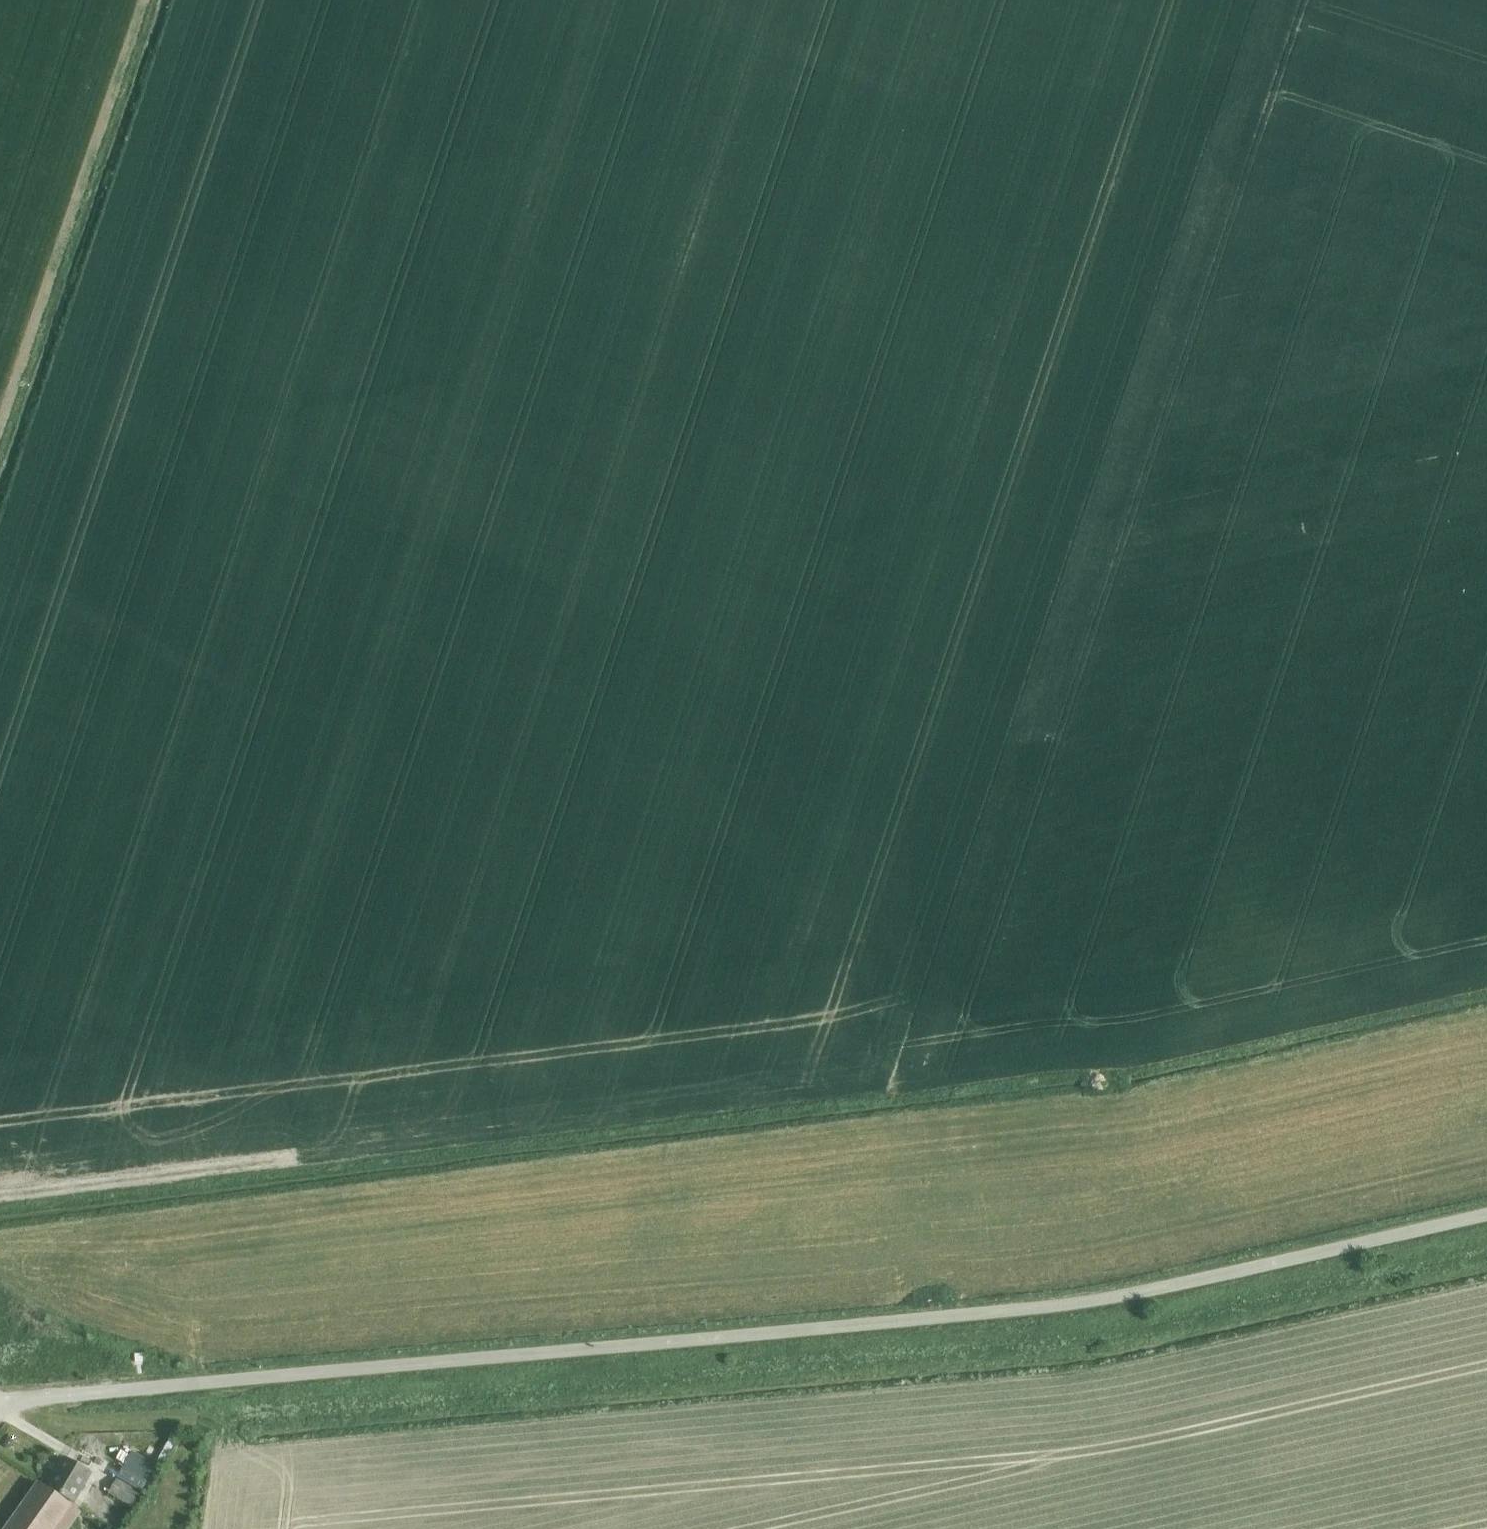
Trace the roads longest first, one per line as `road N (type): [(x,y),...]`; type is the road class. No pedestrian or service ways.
road 1 (unclassified): [(0,1404),(1106,1300),(1486,1214)]

